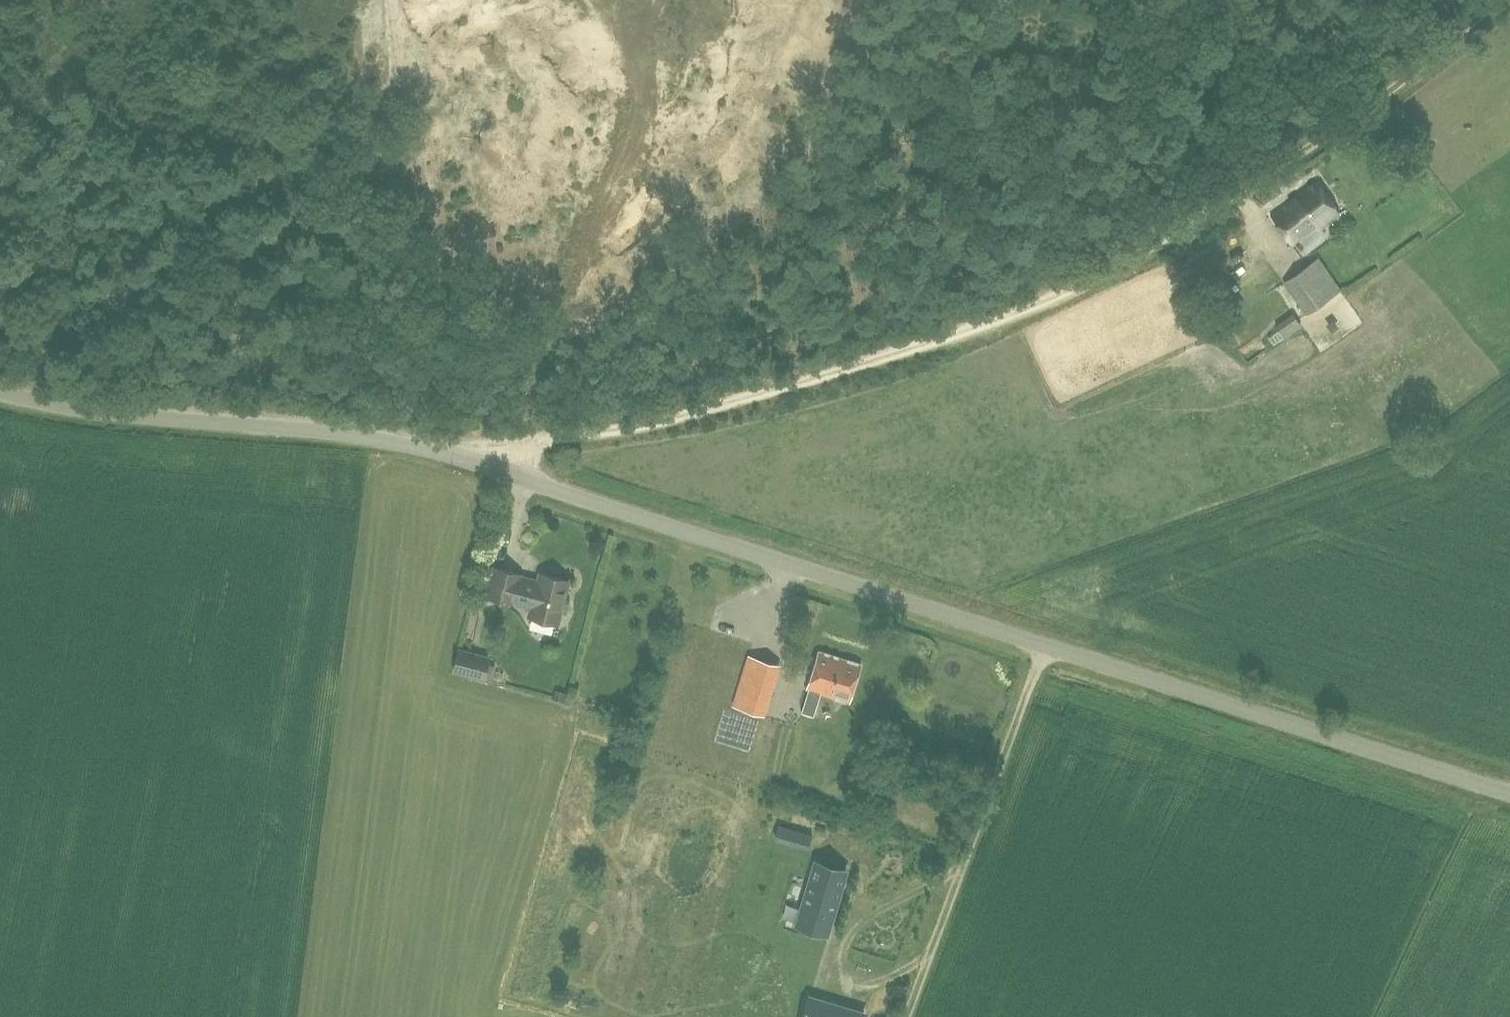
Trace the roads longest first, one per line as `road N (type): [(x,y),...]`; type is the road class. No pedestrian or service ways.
road 1 (unclassified): [(1509,787),(484,459)]
road 2 (unclassified): [(484,459),(773,388),(1028,306),(1093,278),(1251,183)]
road 3 (unclassified): [(484,459),(305,429),(103,415),(0,395)]
road 4 (track): [(1042,638),(903,1016)]
road 5 (track): [(1251,183),(1406,73),(1492,0)]

